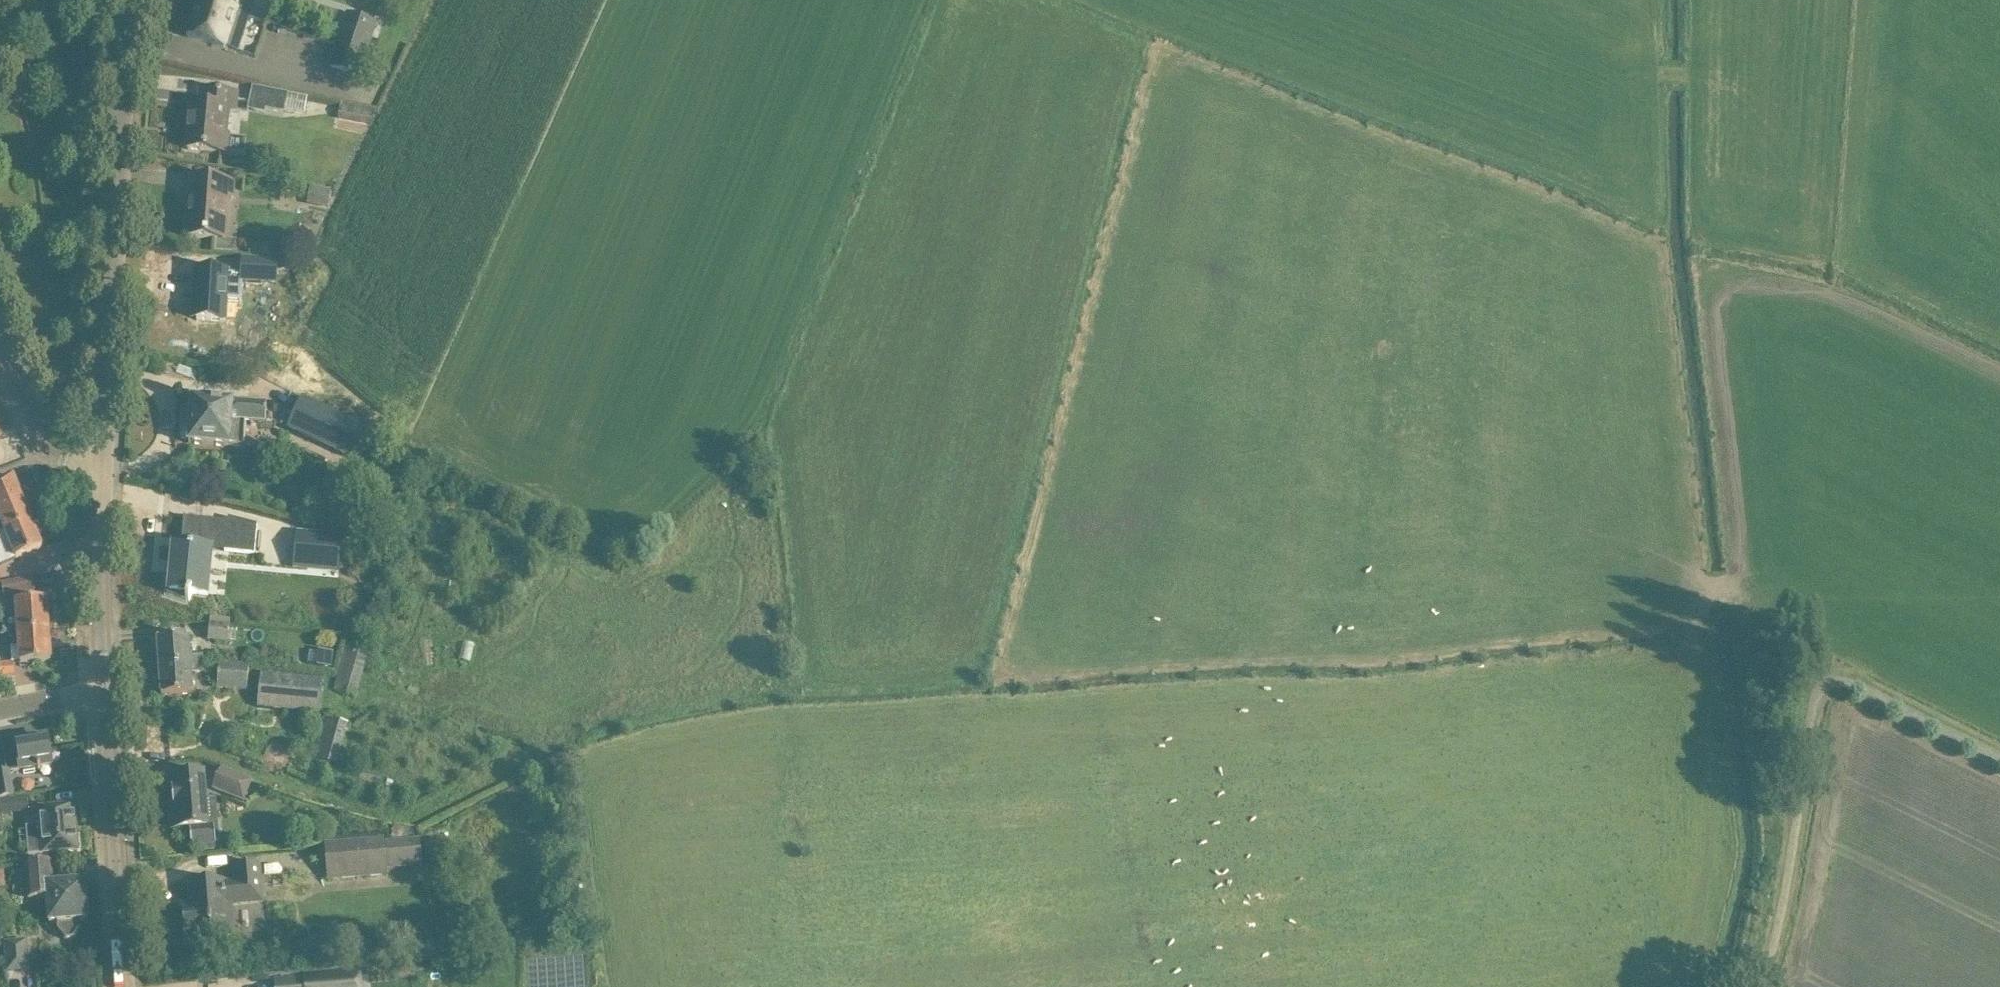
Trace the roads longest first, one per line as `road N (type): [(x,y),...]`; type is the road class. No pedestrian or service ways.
road 1 (unclassified): [(1758,986),(1779,928),(1811,706),(1820,691),(1853,685),(1999,757)]
road 2 (tertiary): [(102,472),(121,87),(136,0)]
road 3 (tertiary): [(124,986),(104,693)]
road 4 (tertiary): [(104,693),(102,472)]
road 5 (unclassified): [(102,472),(38,440),(0,349)]

